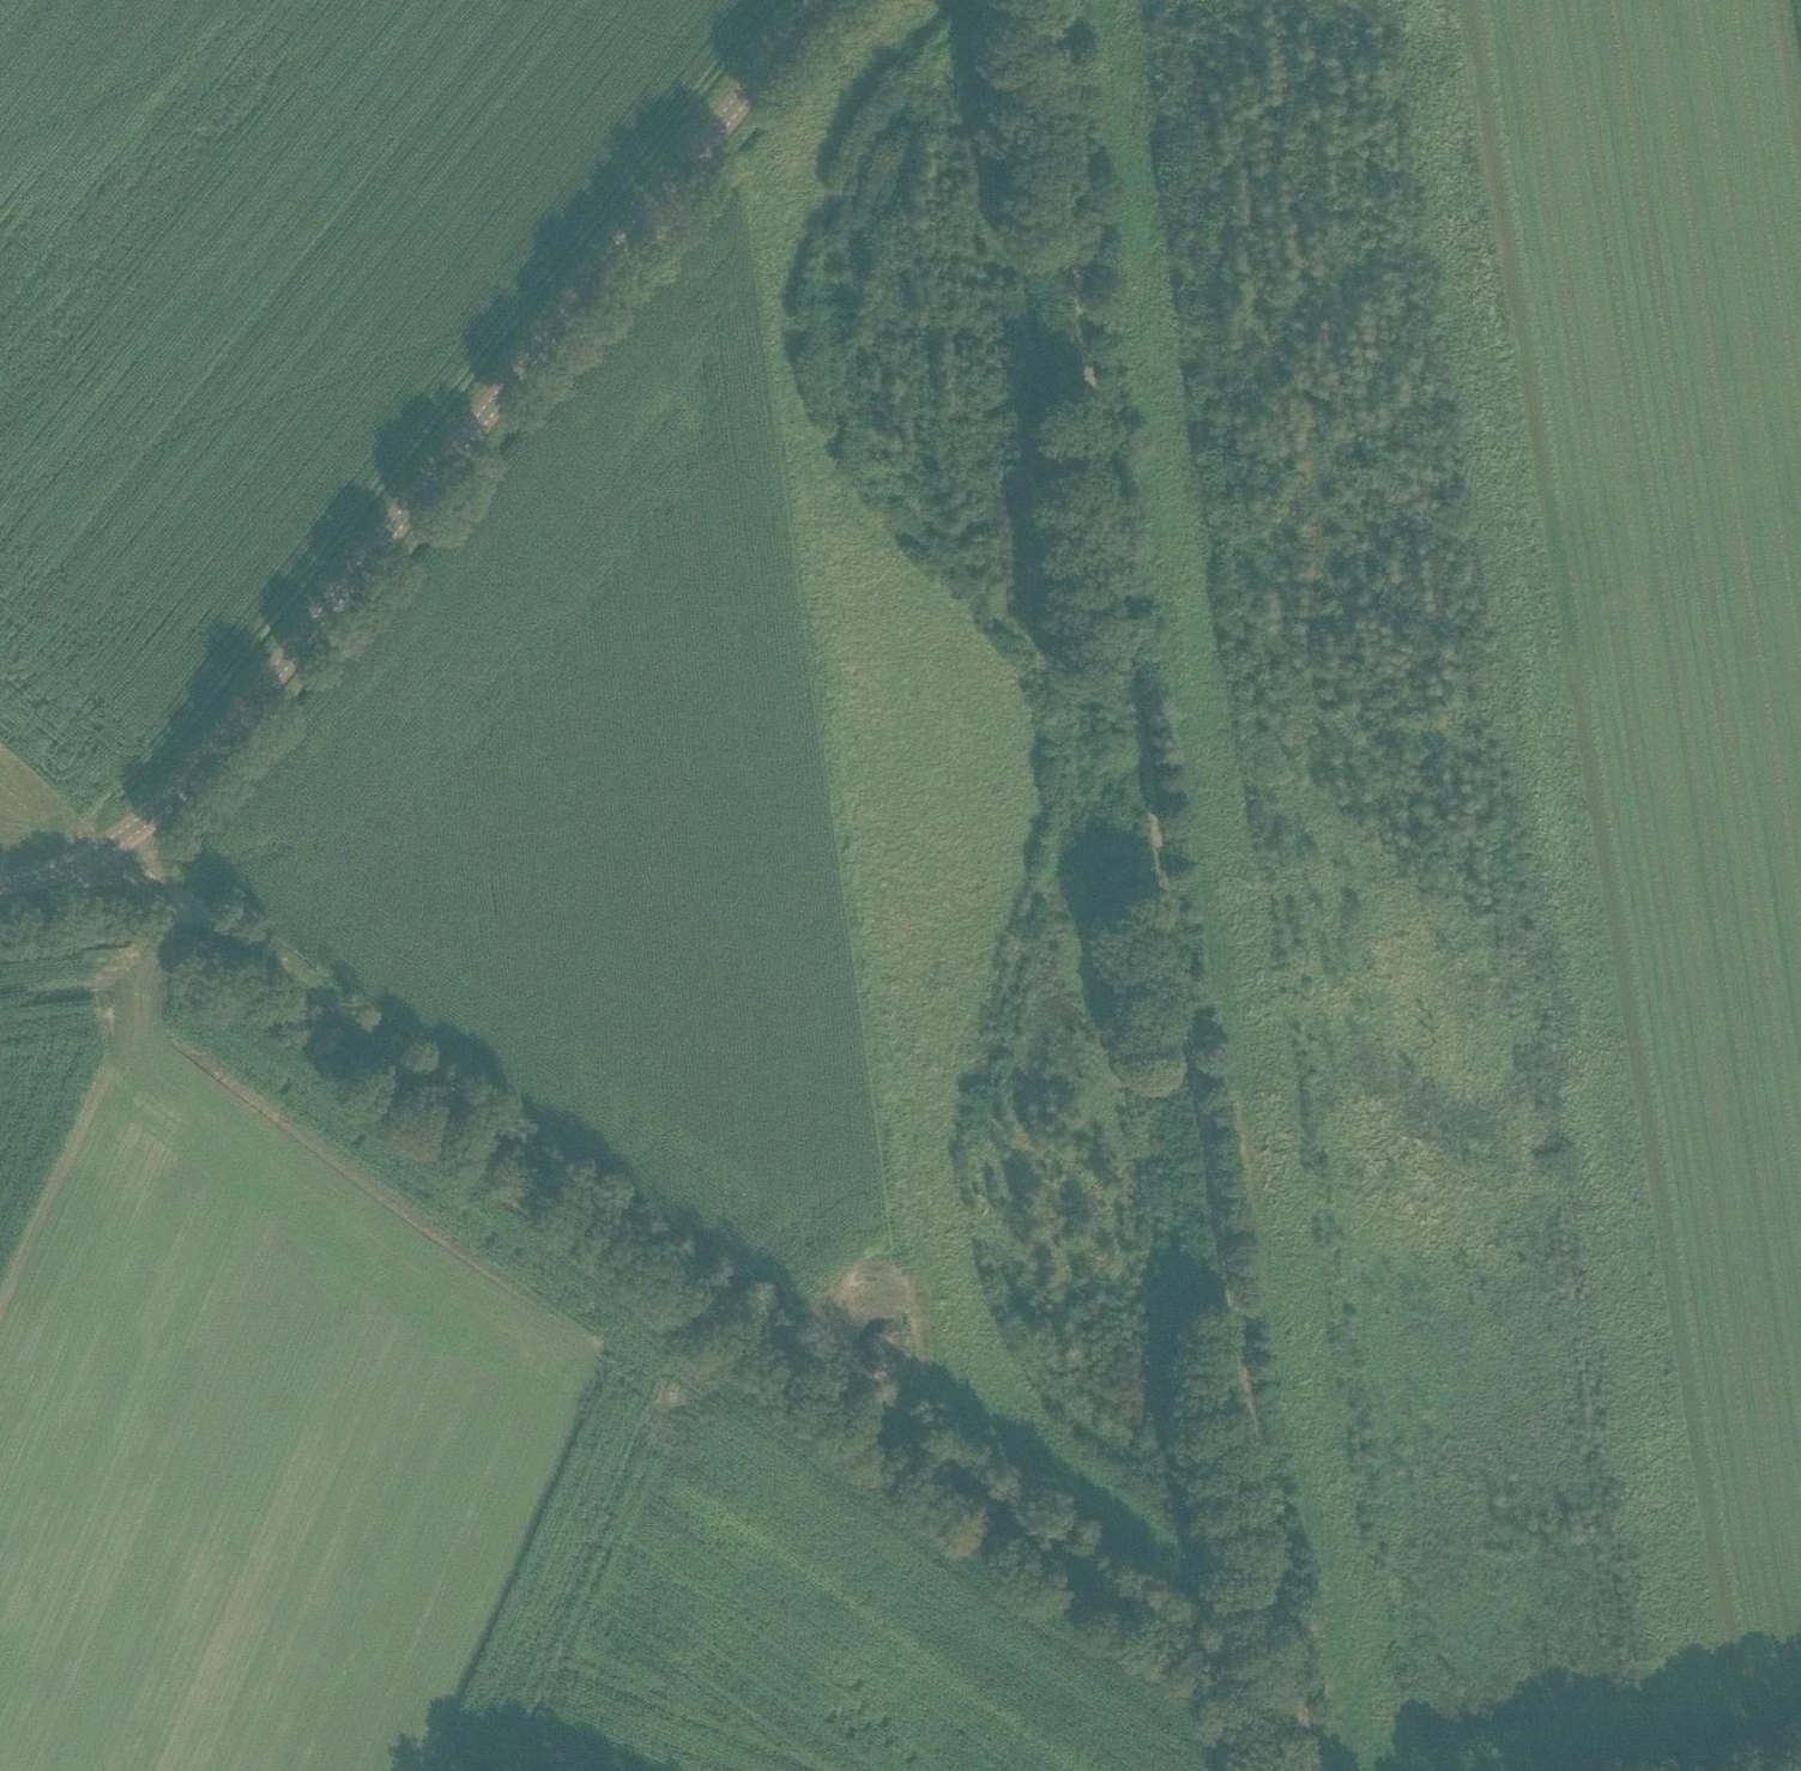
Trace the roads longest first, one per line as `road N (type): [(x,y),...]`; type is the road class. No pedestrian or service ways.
road 1 (track): [(1037,0),(1119,675),(1299,1770)]
road 2 (unclassified): [(0,898),(63,891),(133,864),(193,806),(590,294),(833,0)]

